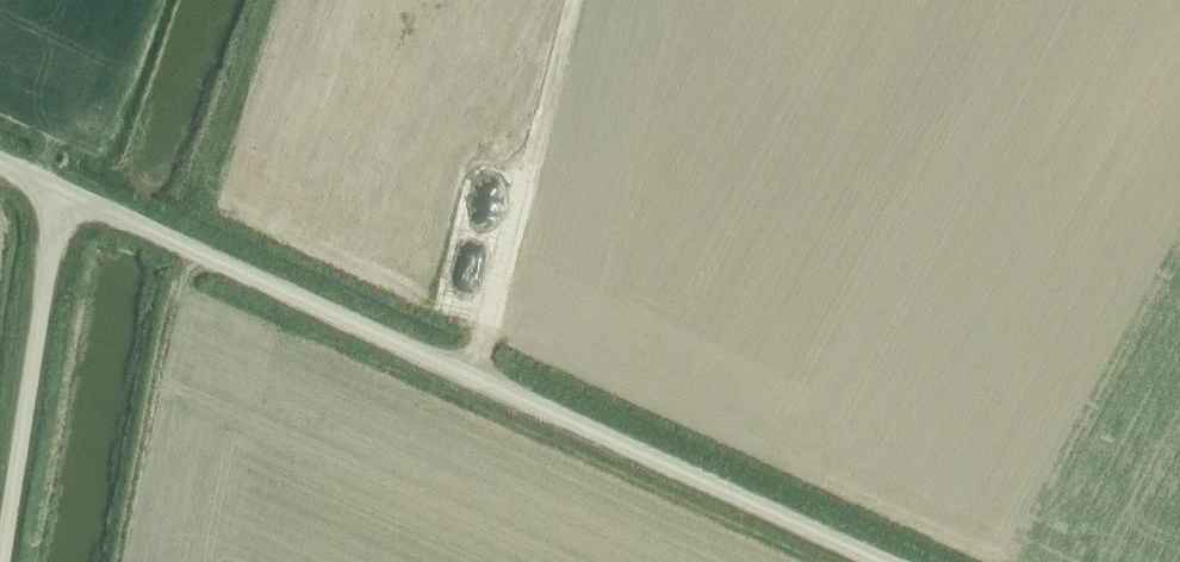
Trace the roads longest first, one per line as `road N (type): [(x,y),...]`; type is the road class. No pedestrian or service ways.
road 1 (unclassified): [(870,561),(59,187)]
road 2 (track): [(580,0),(483,385)]
road 3 (unclassified): [(0,558),(59,187)]

